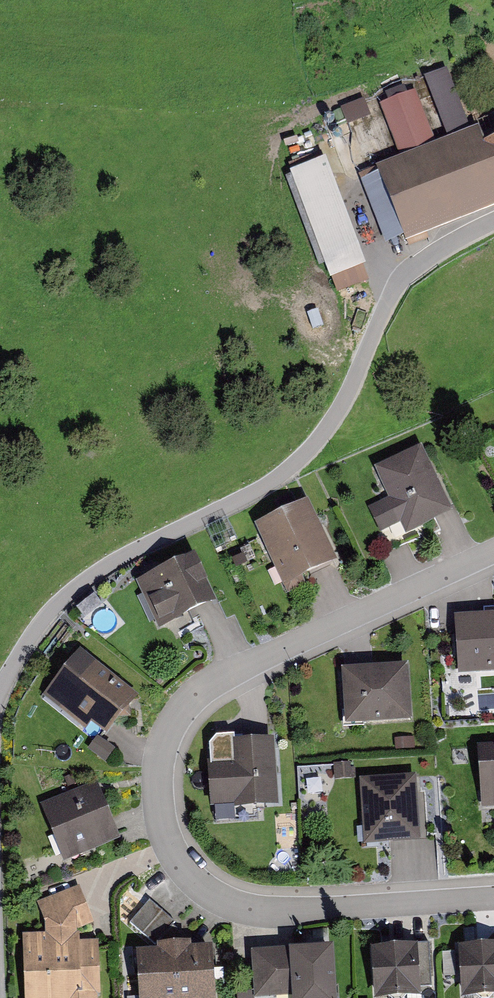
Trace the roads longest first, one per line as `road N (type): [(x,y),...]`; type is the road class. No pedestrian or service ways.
road 1 (residential): [(493,554),(201,692),(167,737),(157,790),(179,865),(206,893),(249,910),(493,896)]
road 2 (track): [(486,220),(403,272),(319,439),(257,491),(111,562),(41,626),(0,695)]

